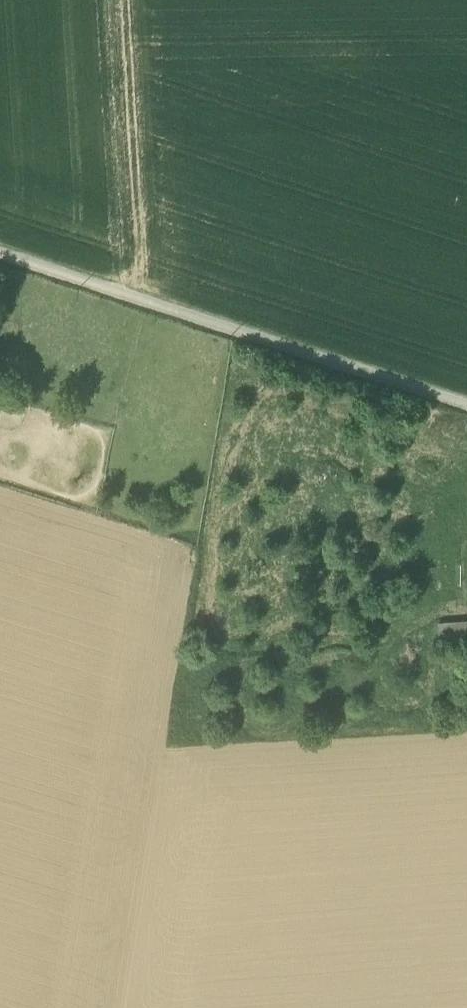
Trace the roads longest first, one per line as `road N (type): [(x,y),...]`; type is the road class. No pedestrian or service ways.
road 1 (unclassified): [(0,252),(466,404)]

